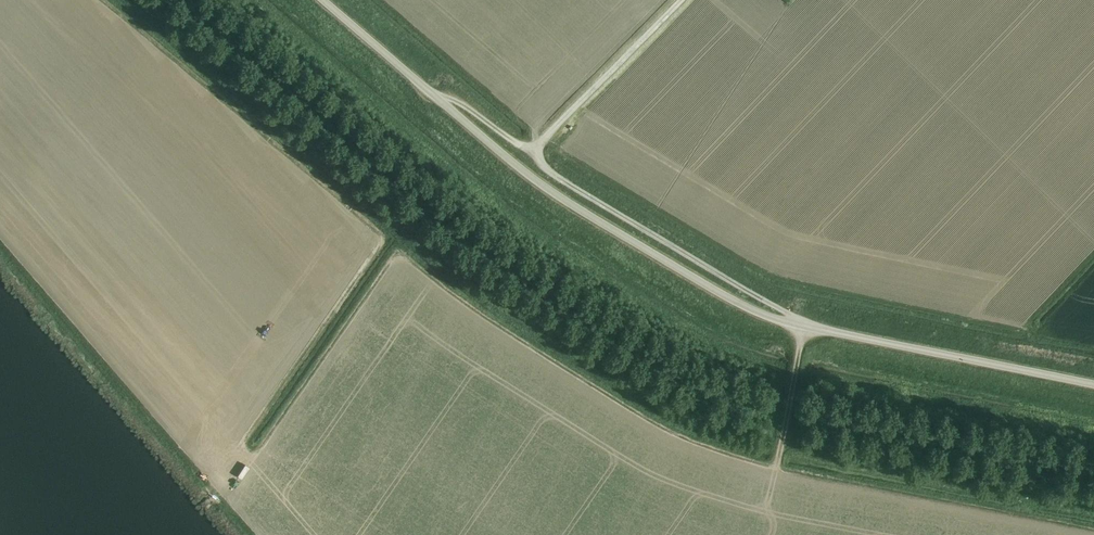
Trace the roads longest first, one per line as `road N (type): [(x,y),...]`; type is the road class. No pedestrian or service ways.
road 1 (unclassified): [(816,331),(745,310),(593,223),(430,94)]
road 2 (unclassified): [(534,153),(543,168),(816,331)]
road 3 (unclassified): [(1093,386),(816,331)]
road 4 (unclassified): [(534,153),(680,0)]
road 5 (unclassified): [(430,94),(320,0)]
road 6 (unclassified): [(430,94),(534,153)]

